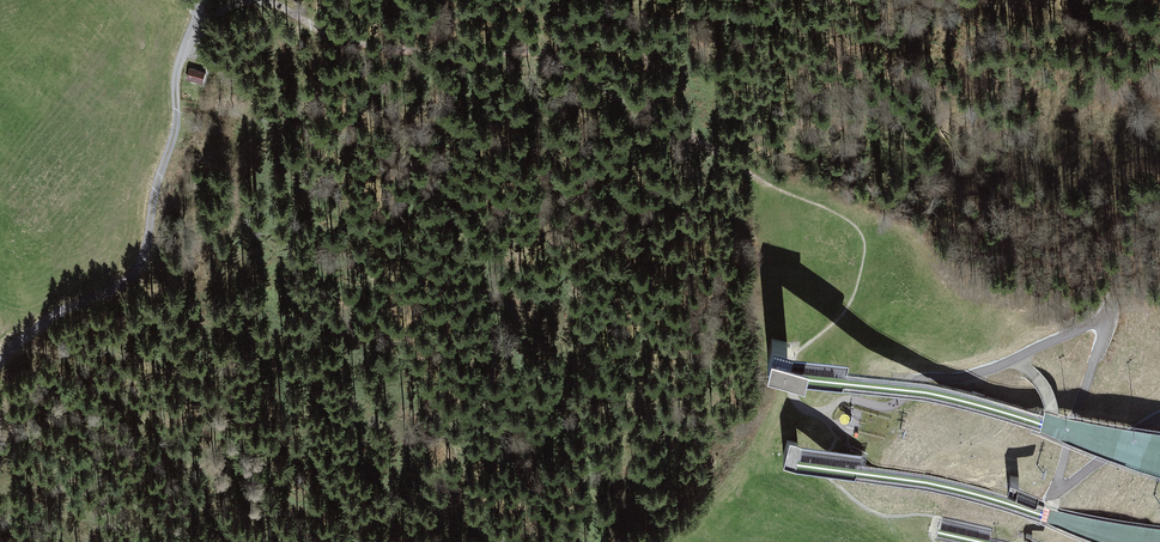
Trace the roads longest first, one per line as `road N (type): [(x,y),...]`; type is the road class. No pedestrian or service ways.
road 1 (track): [(760,182),(672,132),(569,56),(530,46),(462,59),(332,35),(251,0),(213,23),(195,22)]
road 2 (track): [(822,415),(846,398),(894,405),(920,382),(967,378),(1100,326),(1101,348),(1054,493),(1159,418)]
road 3 (track): [(0,362),(55,315),(101,299),(143,261),(176,125),(180,67),(205,0)]

